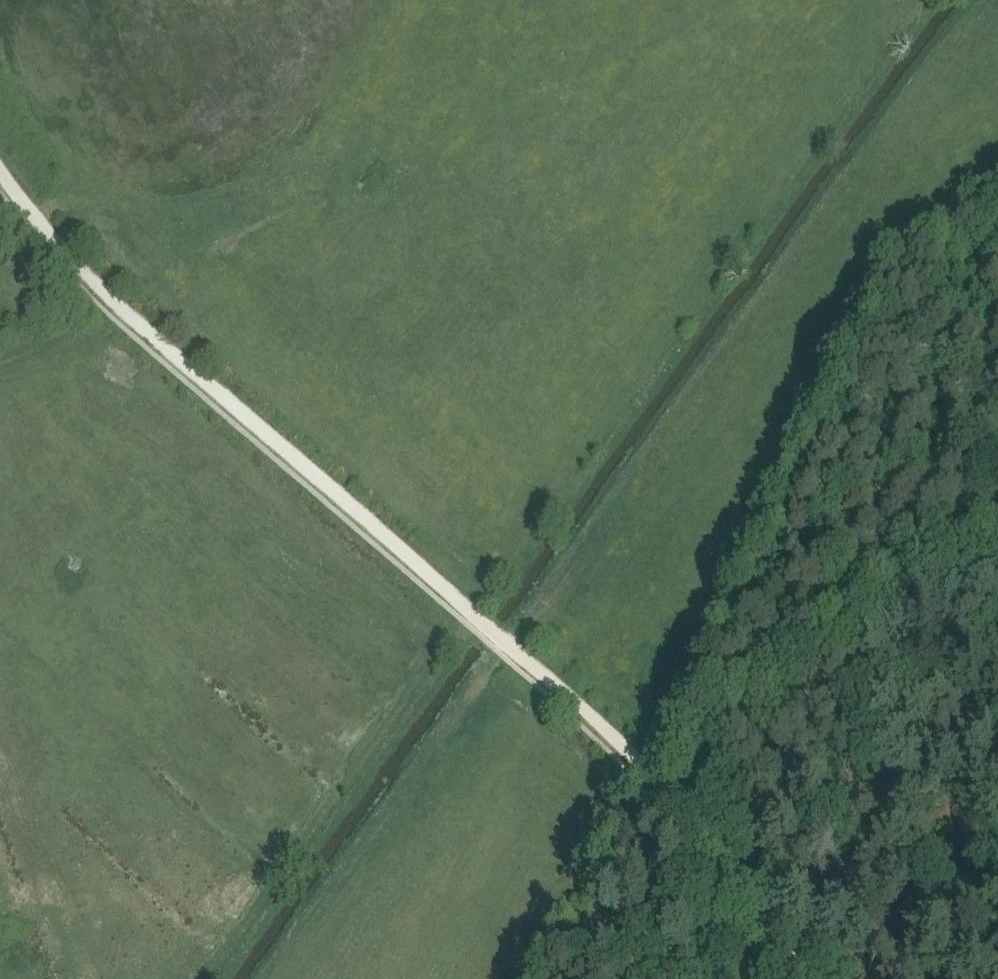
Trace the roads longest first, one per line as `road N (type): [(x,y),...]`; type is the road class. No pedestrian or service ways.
road 1 (track): [(692,816),(612,735),(81,269),(0,167)]
road 2 (track): [(810,978),(692,816)]

